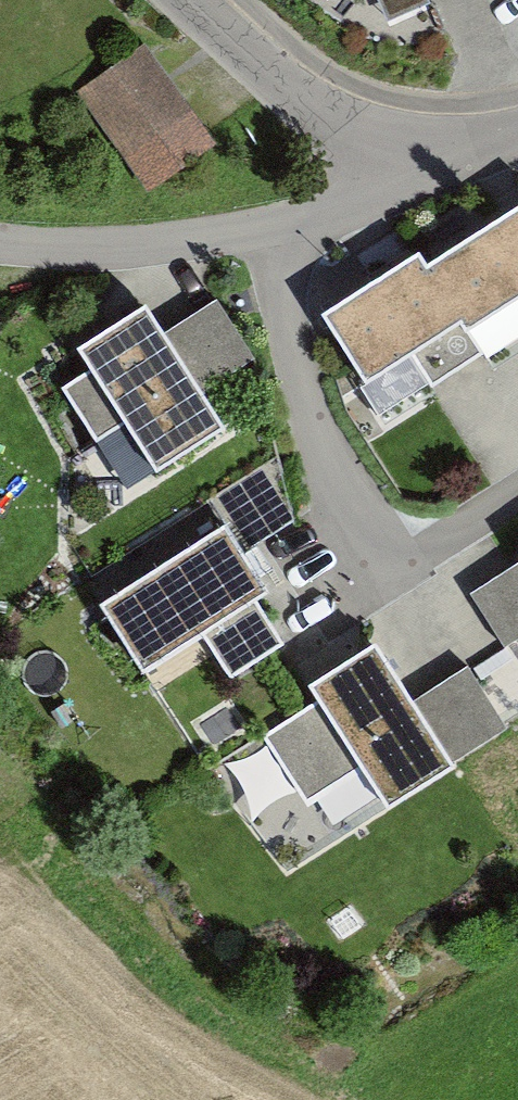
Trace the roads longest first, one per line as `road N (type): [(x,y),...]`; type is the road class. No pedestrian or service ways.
road 1 (residential): [(275,223),(283,309),(308,423),(384,547),(424,553),(517,492)]
road 2 (residential): [(275,223),(97,248),(0,242)]
road 3 (residential): [(394,183),(191,0)]
road 4 (residential): [(517,133),(394,183)]
road 5 (residential): [(394,183),(275,223)]

